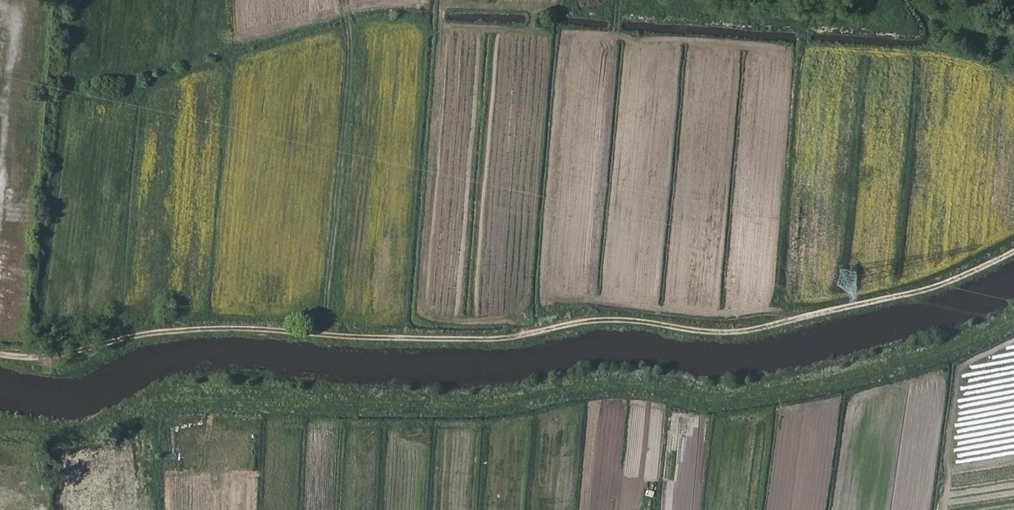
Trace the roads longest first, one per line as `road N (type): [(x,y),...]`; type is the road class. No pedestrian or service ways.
road 1 (track): [(0,353),(52,356),(155,333),(255,327),(507,339),(609,318),(753,331),(918,294),(1013,250)]

